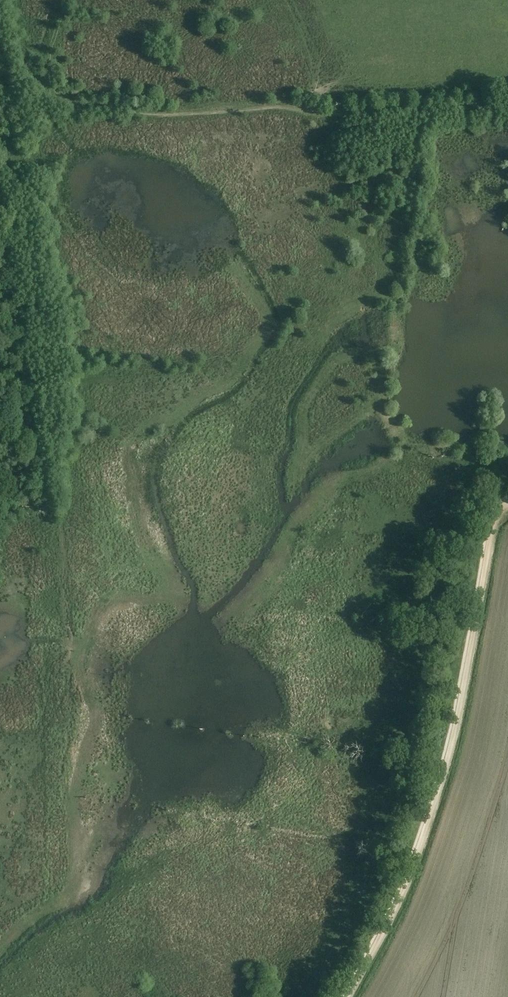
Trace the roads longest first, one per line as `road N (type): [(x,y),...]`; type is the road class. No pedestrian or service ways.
road 1 (track): [(507,503),(493,528),(439,787),(401,898),(348,996)]

